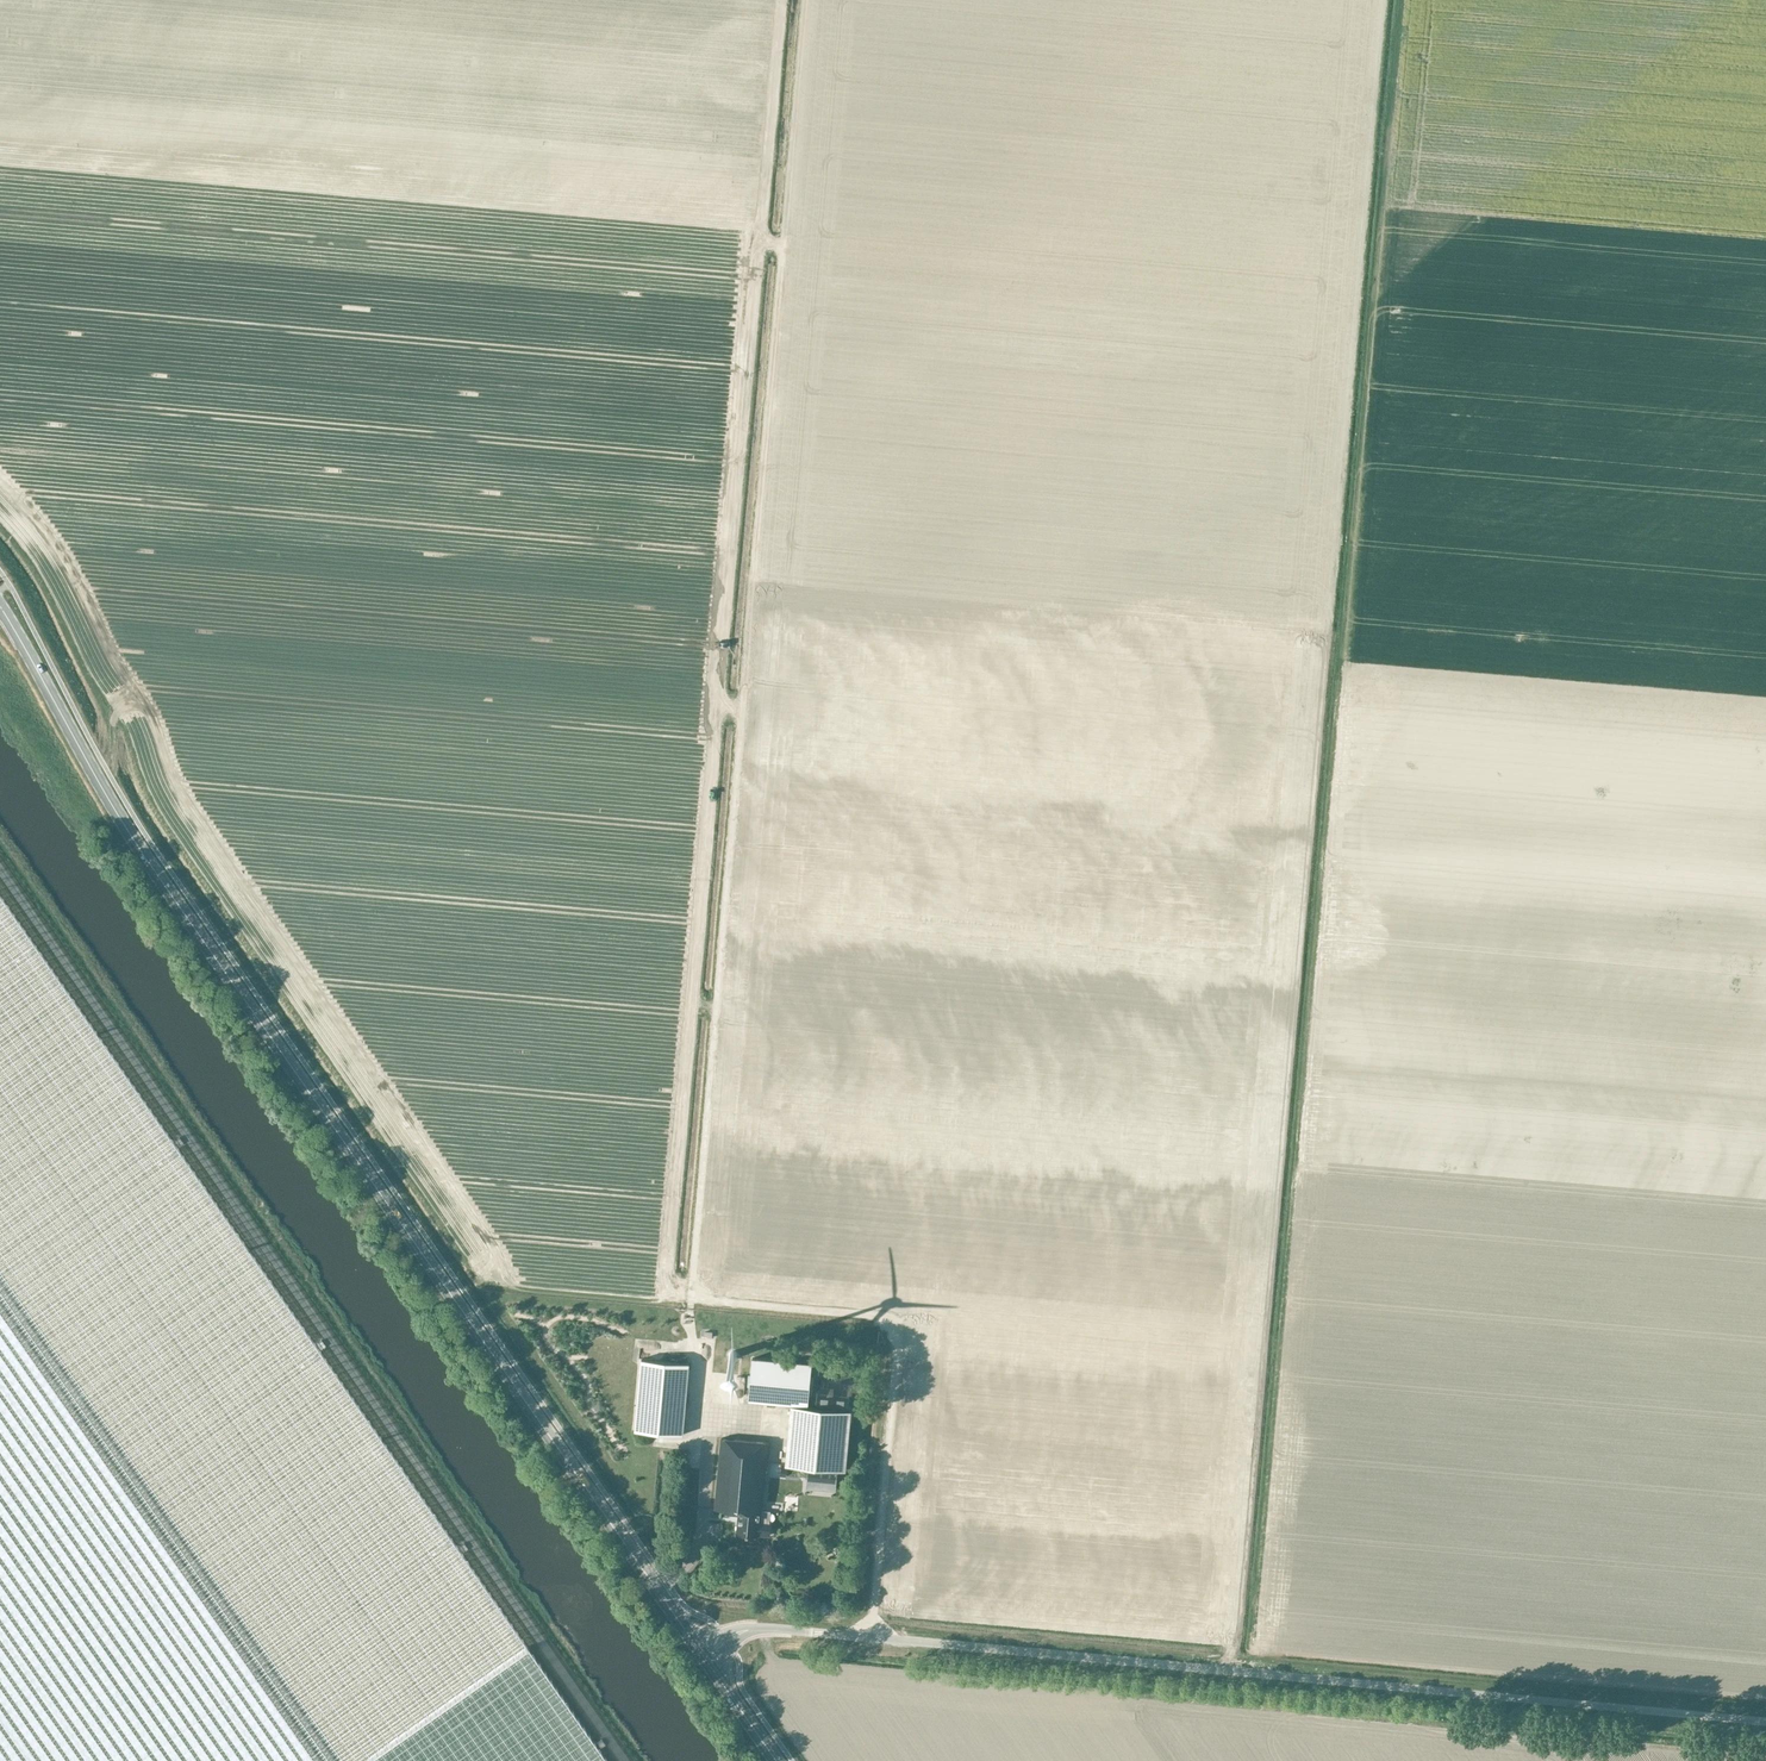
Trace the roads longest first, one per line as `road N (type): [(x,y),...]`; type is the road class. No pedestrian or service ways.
road 1 (primary): [(704,1655),(114,808),(0,606)]
road 2 (unclassified): [(1765,1722),(772,1629),(738,1634),(704,1655)]
road 3 (primary): [(776,1760),(704,1655)]

